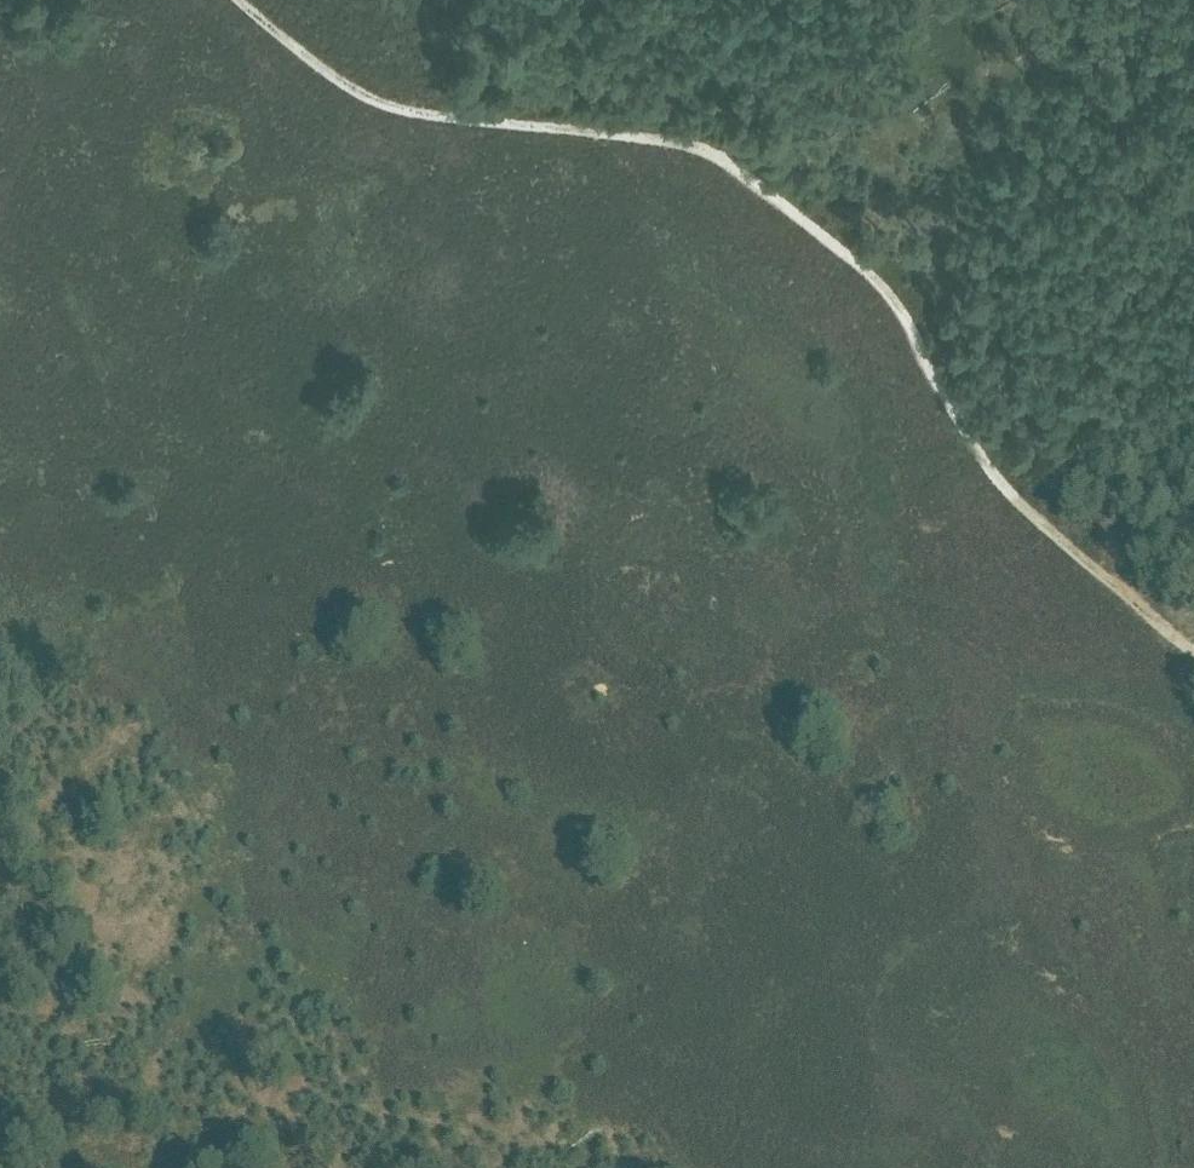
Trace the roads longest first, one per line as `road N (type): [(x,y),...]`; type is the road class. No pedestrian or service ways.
road 1 (track): [(1193,655),(1009,489),(912,313),(829,209),(755,163),(628,127),(411,103),(354,83),(258,0)]

